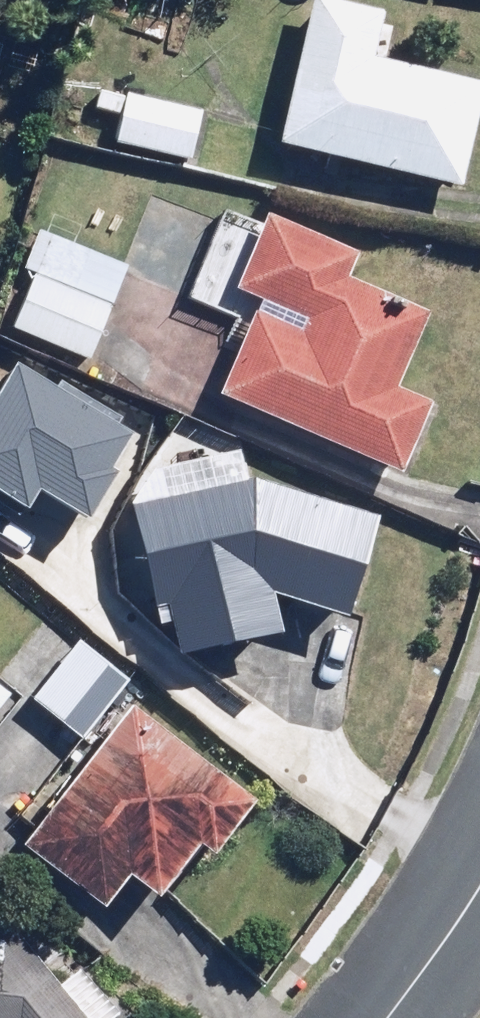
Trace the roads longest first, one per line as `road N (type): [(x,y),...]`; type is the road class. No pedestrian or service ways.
road 1 (residential): [(479,879),(387,1017)]

